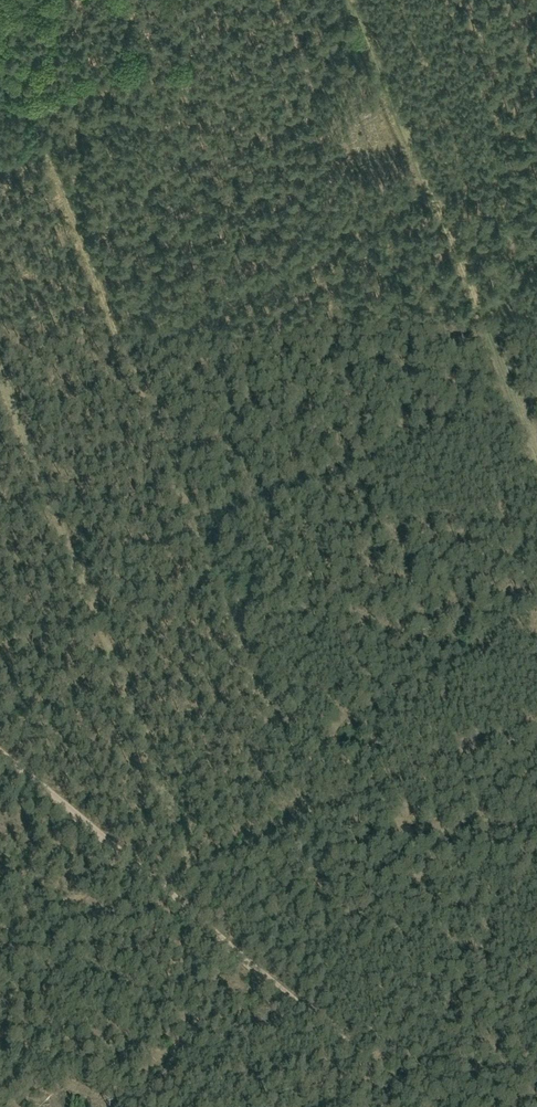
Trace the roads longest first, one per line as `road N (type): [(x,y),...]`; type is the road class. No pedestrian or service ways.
road 1 (track): [(428,1106),(0,750)]
road 2 (track): [(351,0),(536,444)]
road 3 (track): [(160,887),(536,726)]

